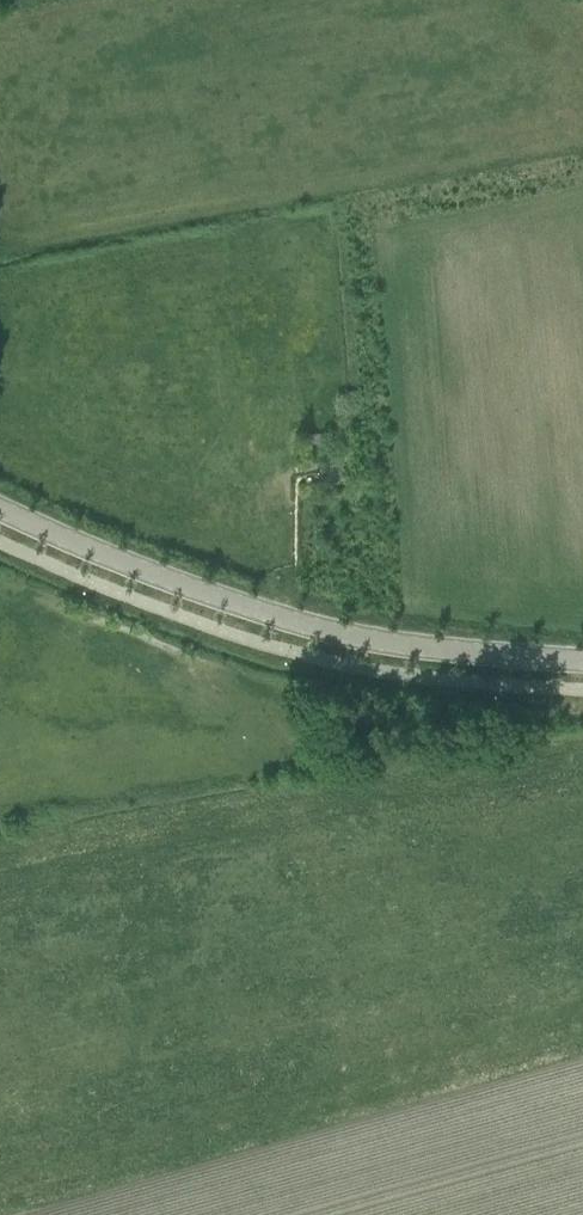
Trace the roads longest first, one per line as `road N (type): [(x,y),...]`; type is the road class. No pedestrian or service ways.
road 1 (tertiary): [(582,665),(278,624),(0,515)]

